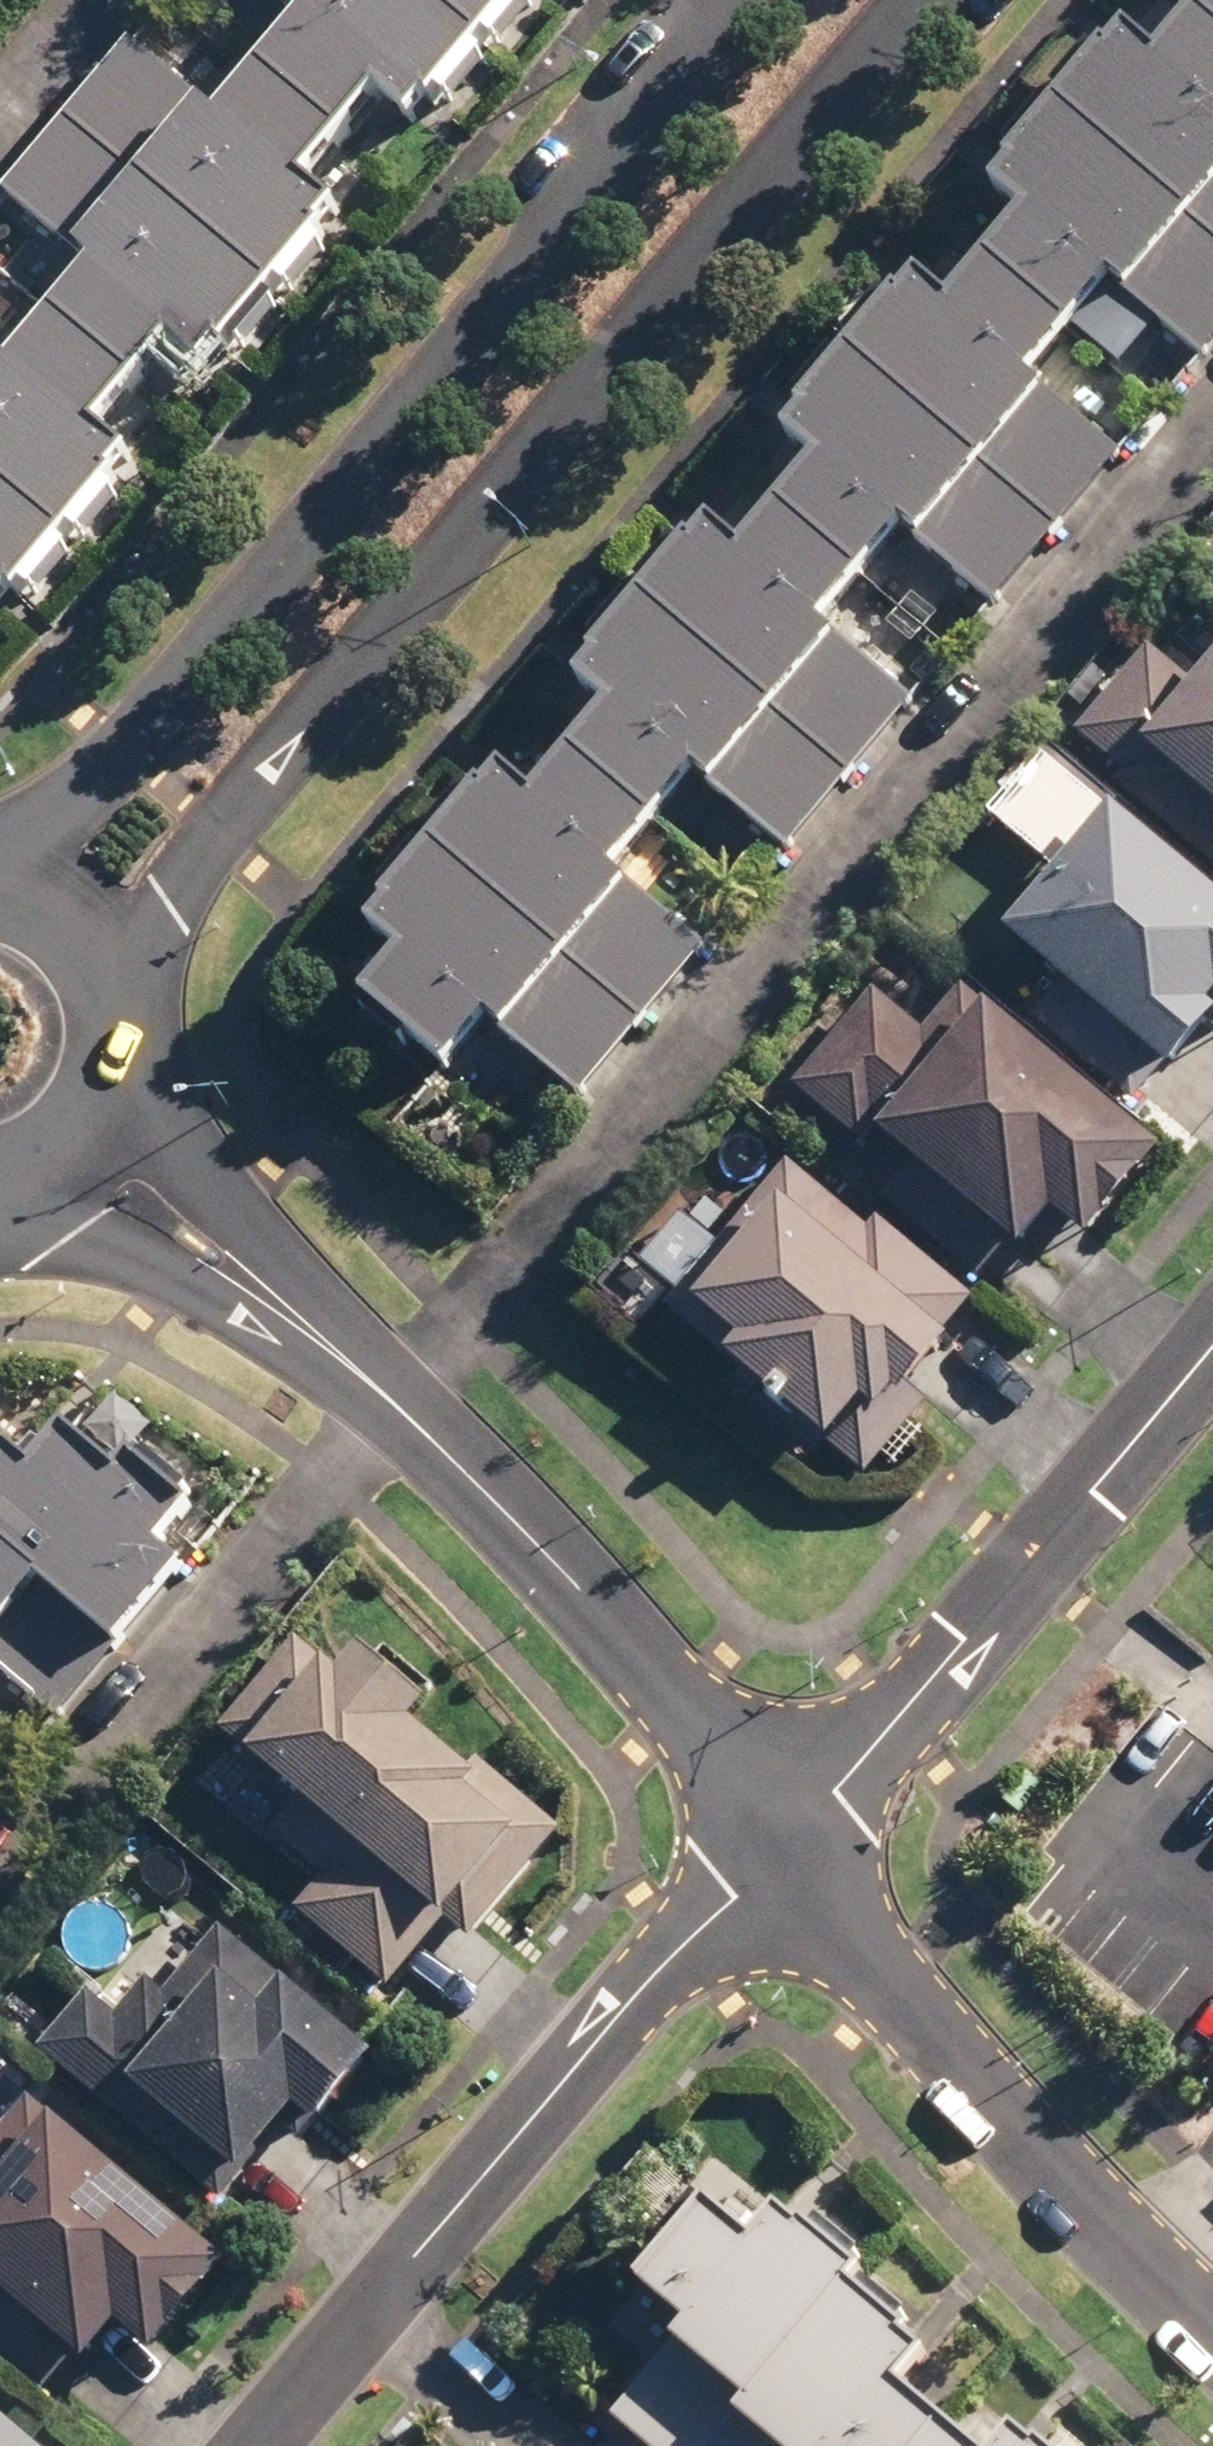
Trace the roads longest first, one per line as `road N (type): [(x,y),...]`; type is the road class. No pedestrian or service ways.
road 1 (tertiary): [(920,0),(166,897),(87,970)]
road 2 (residential): [(405,1415),(1212,462)]
road 3 (tertiary): [(0,903),(36,839),(144,736),(761,0)]
road 4 (residential): [(789,1852),(1212,1348)]
road 5 (residential): [(789,1852),(930,2033),(1071,2195),(1212,2332)]
road 6 (residential): [(0,1895),(405,1415)]
road 7 (residential): [(789,1852),(685,1946),(373,2308)]
road 8 (residential): [(405,1415),(627,1633),(789,1852)]
road 9 (residential): [(328,1345),(75,1234),(21,1166)]
road 10 (residential): [(100,1078),(179,1149),(328,1345)]
road 11 (residential): [(373,2308),(537,2445)]
road 12 (residential): [(373,2308),(256,2445)]
road 13 (residential): [(0,115),(97,0)]
road 14 (tertiary): [(100,1078),(68,1130),(21,1166)]

